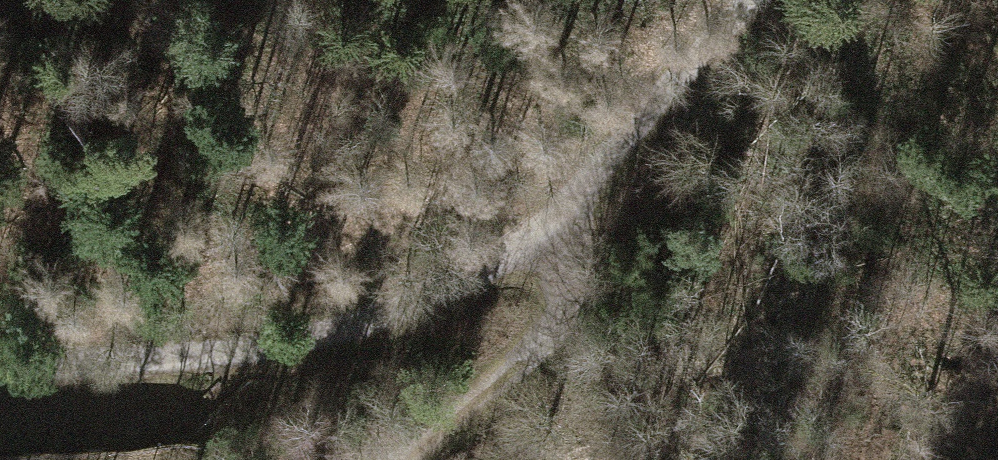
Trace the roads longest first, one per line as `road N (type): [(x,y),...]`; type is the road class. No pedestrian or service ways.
road 1 (track): [(562,251),(518,245),(363,317),(206,356),(0,368)]
road 2 (track): [(760,0),(683,77),(562,251)]
road 3 (track): [(562,251),(571,311),(398,459)]

